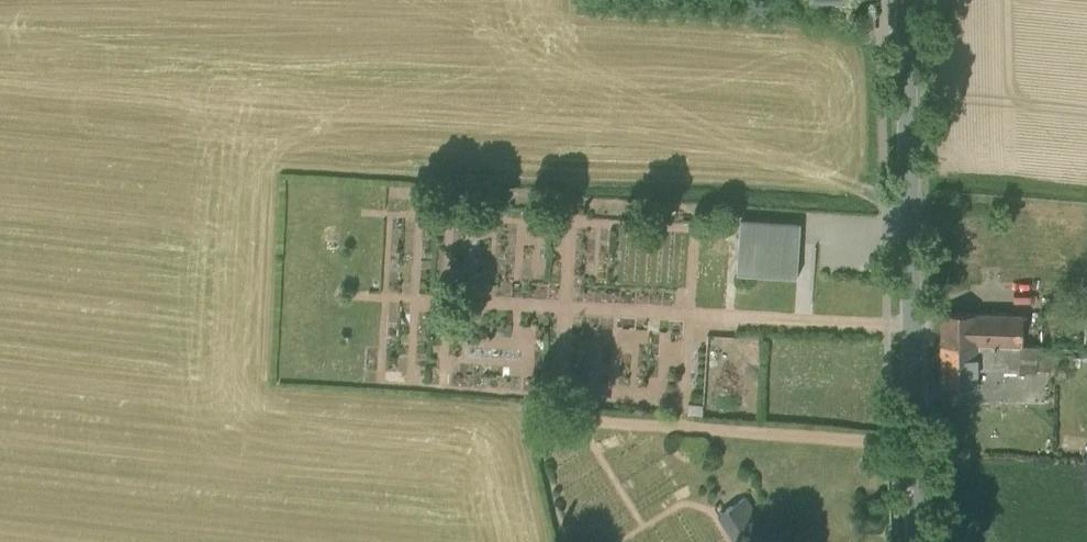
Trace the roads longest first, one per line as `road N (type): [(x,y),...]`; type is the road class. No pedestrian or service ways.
road 1 (tertiary): [(924,541),(908,0)]

